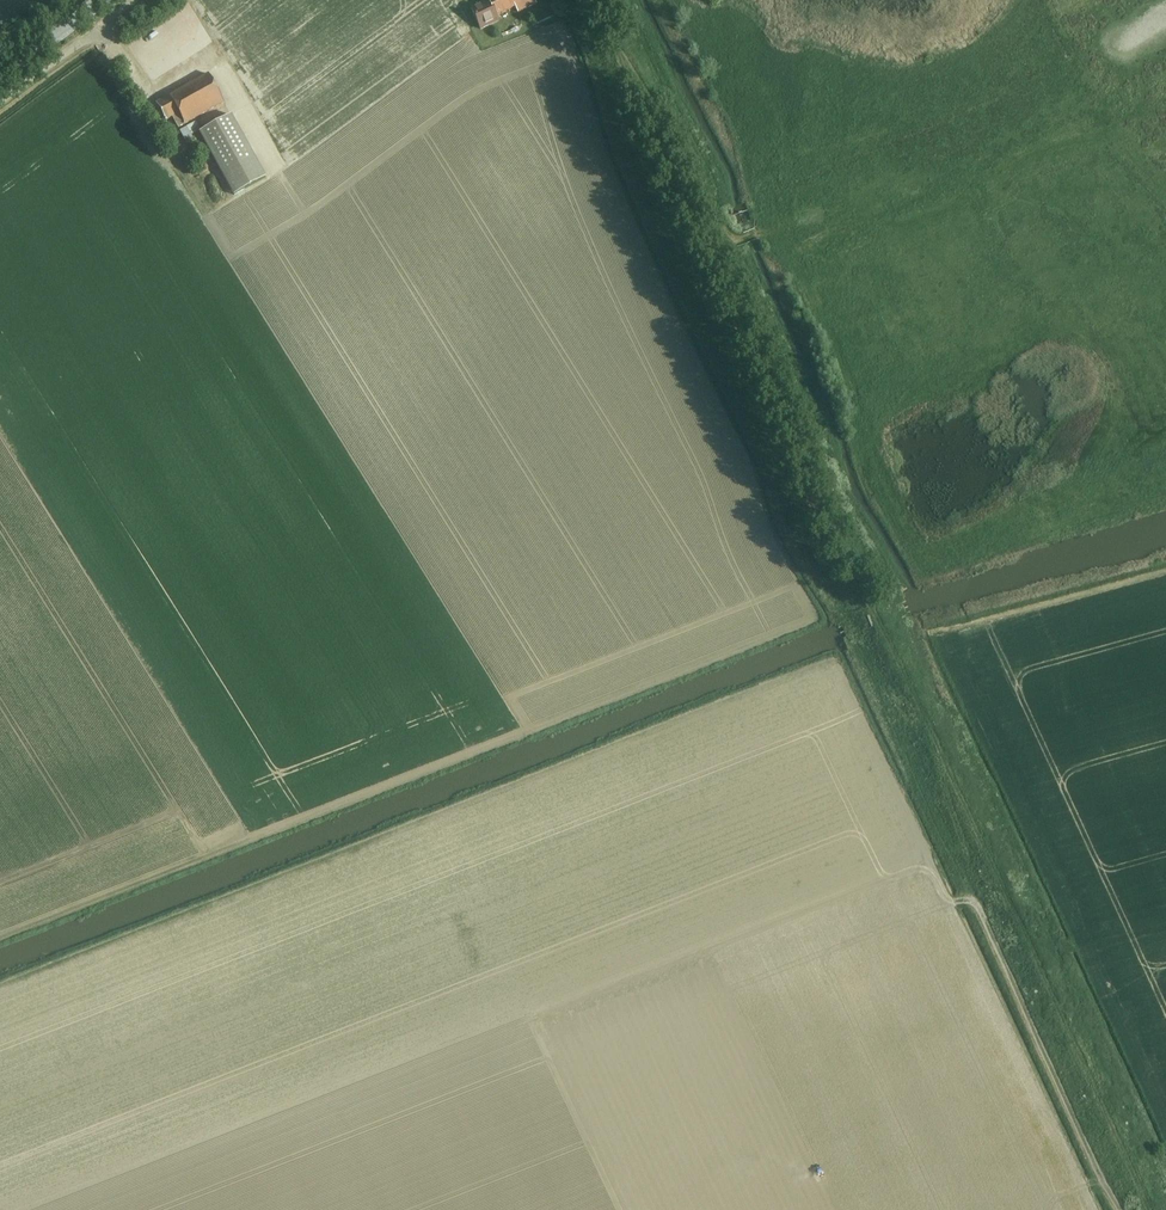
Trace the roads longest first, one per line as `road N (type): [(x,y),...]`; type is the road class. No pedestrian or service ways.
road 1 (tertiary): [(0,82),(108,0)]

